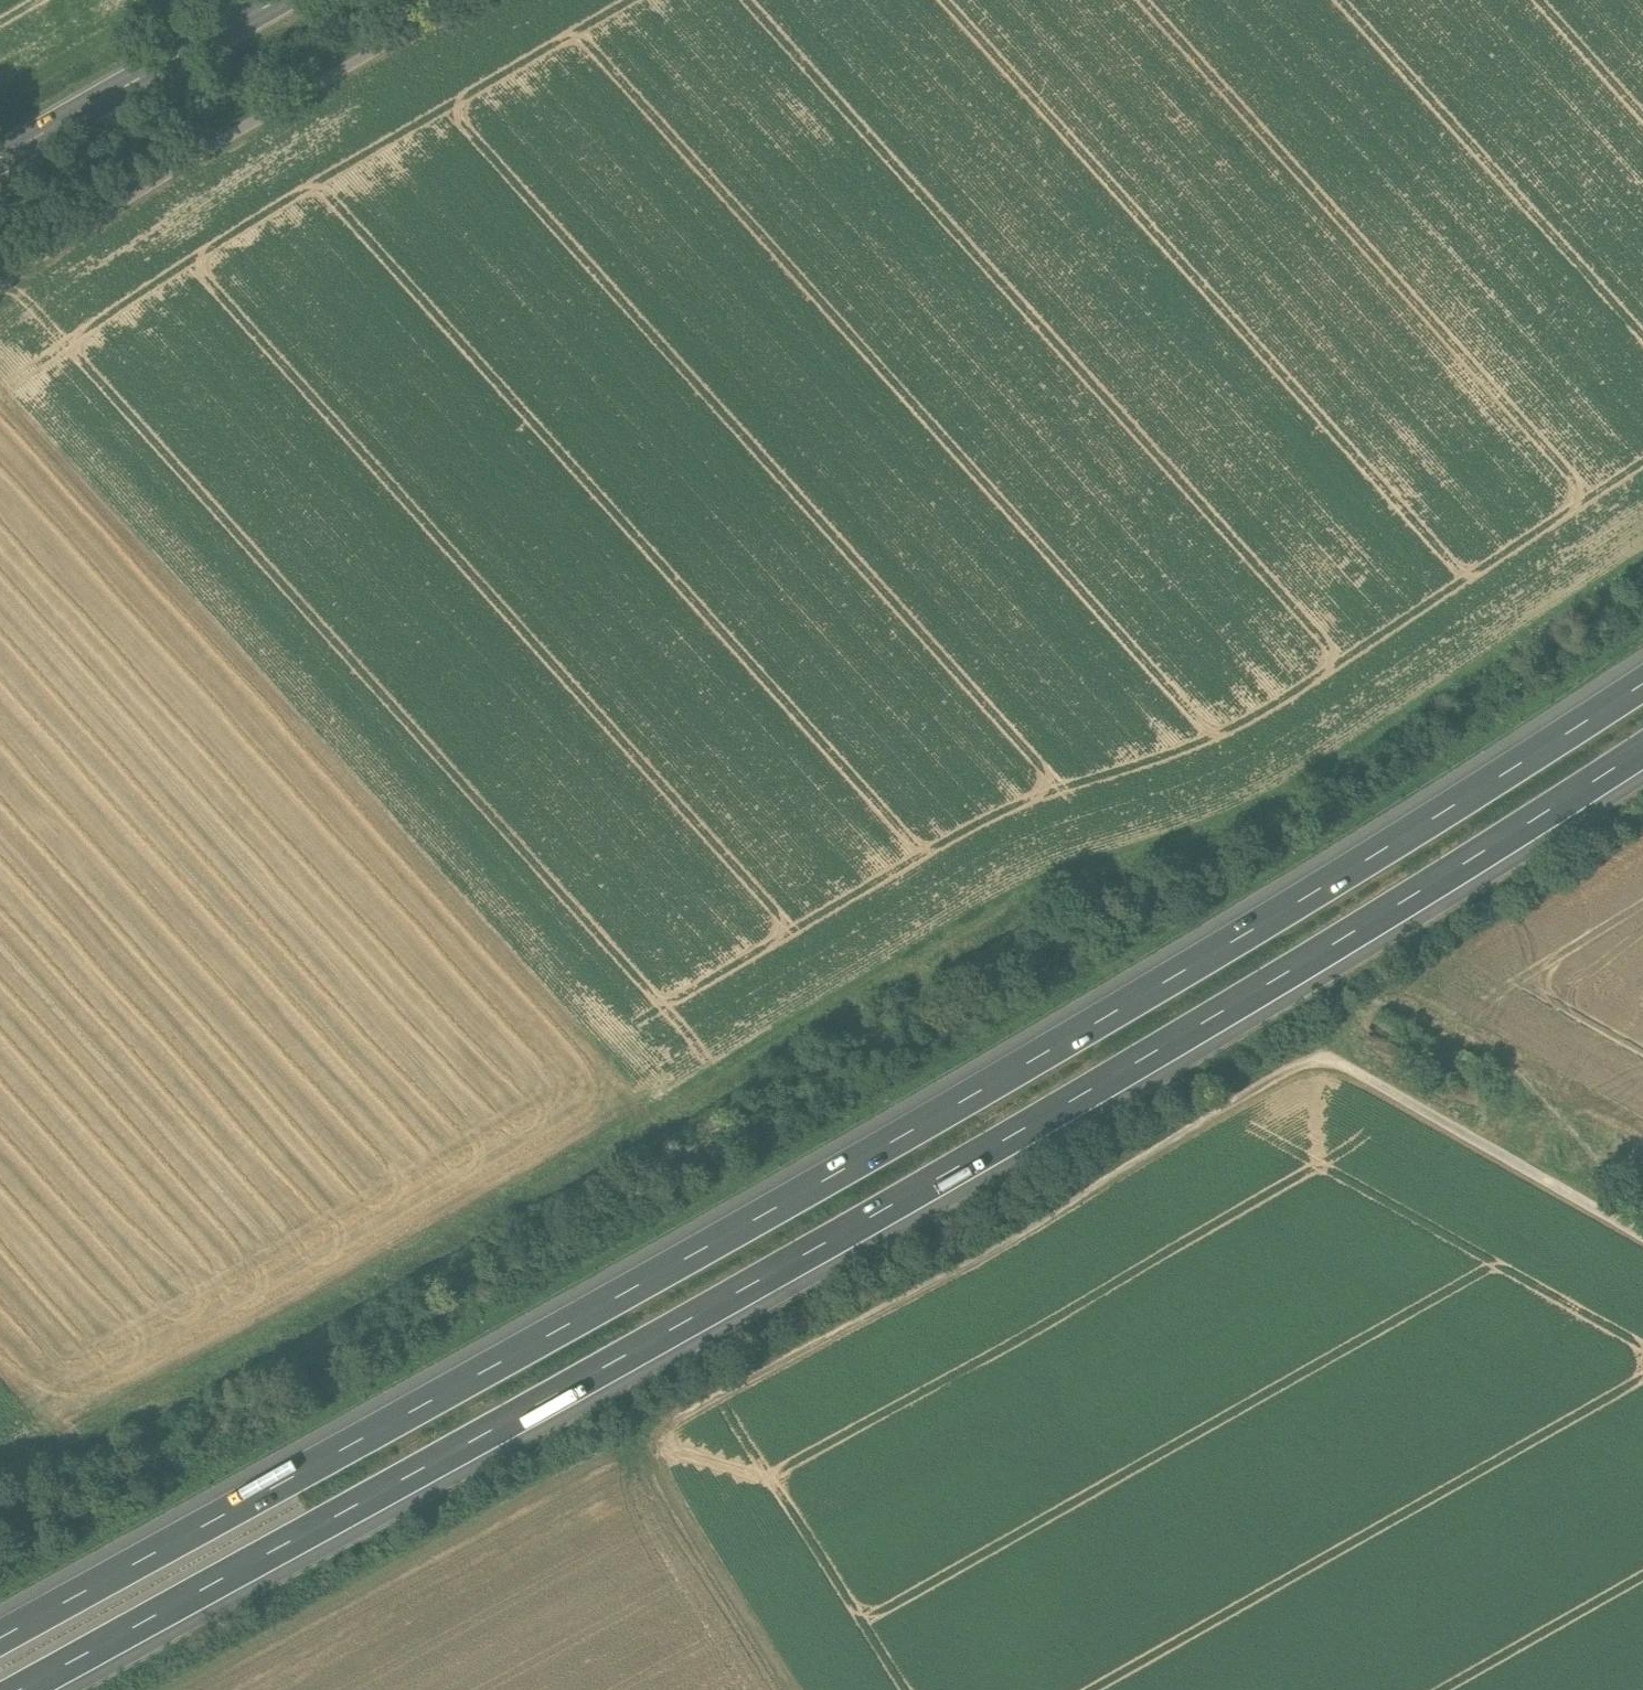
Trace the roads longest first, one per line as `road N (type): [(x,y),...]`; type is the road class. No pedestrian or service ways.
road 1 (motorway): [(1642,676),(1004,1069),(0,1629)]
road 2 (track): [(0,1481),(1105,864),(1192,863),(1209,856),(1642,576)]
road 3 (motorway): [(18,1689),(1040,1123),(1642,759)]
road 4 (track): [(1642,1231),(1372,1073),(712,1389),(687,1445),(753,1580),(823,1689)]
road 5 (secondary): [(282,0),(0,160)]
road 6 (track): [(0,101),(179,0)]

